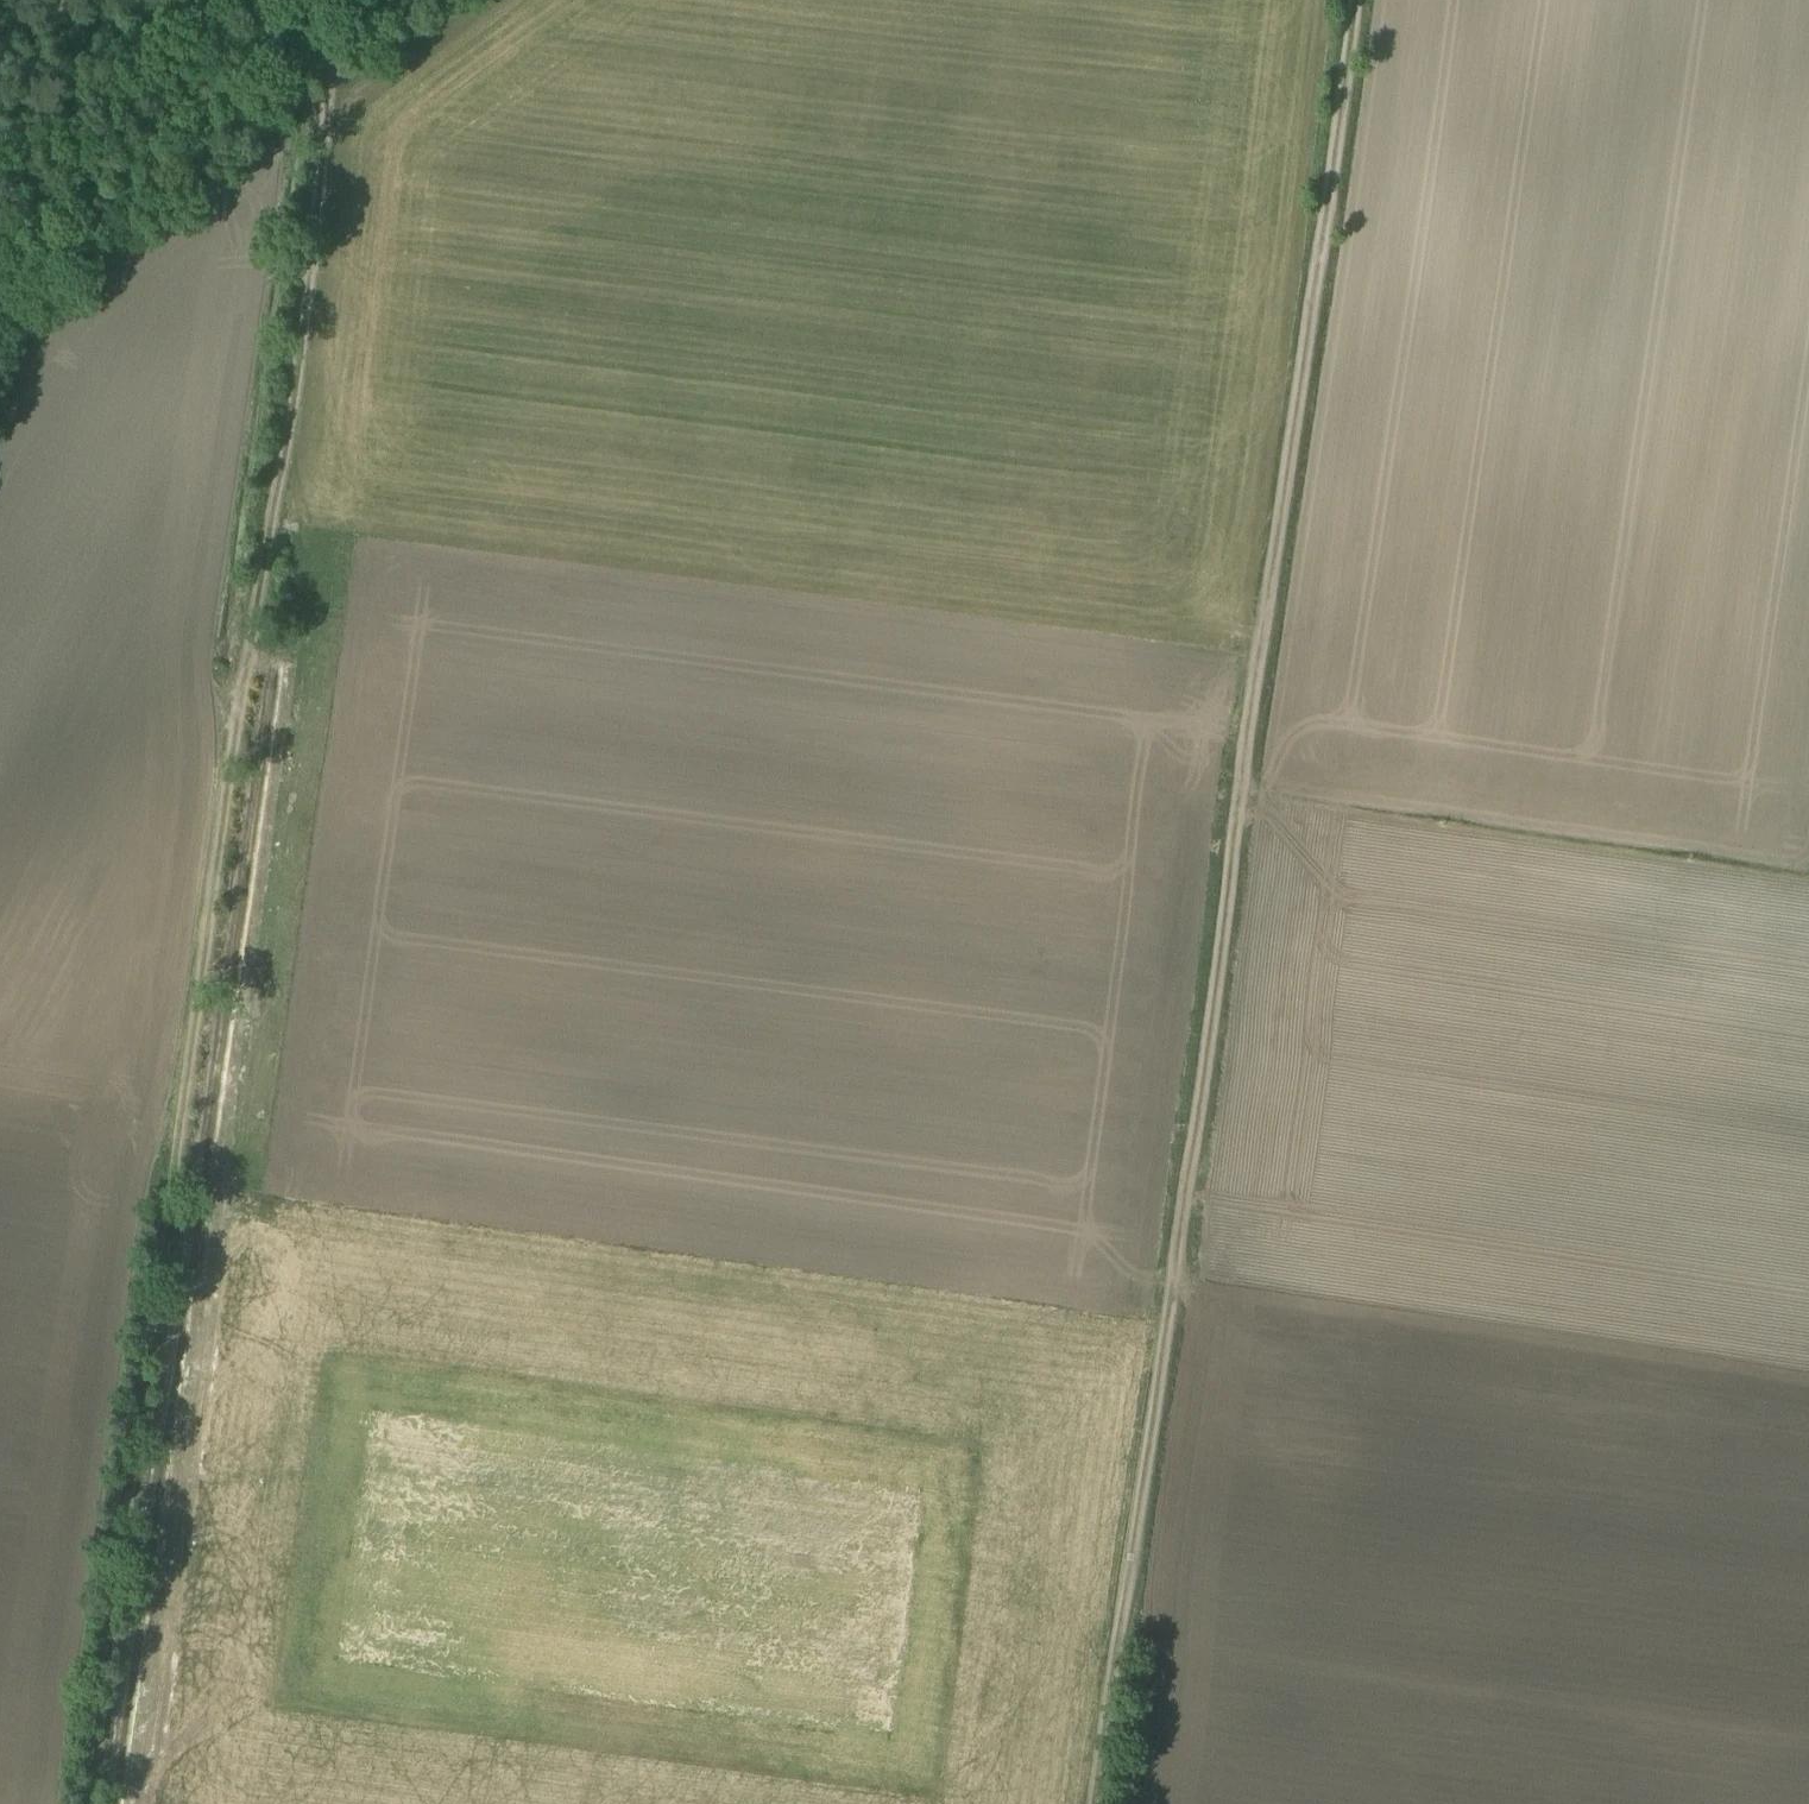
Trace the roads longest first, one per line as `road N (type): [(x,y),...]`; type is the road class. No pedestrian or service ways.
road 1 (track): [(91,1803),(333,63),(418,0)]
road 2 (track): [(1099,1803),(1360,0)]

